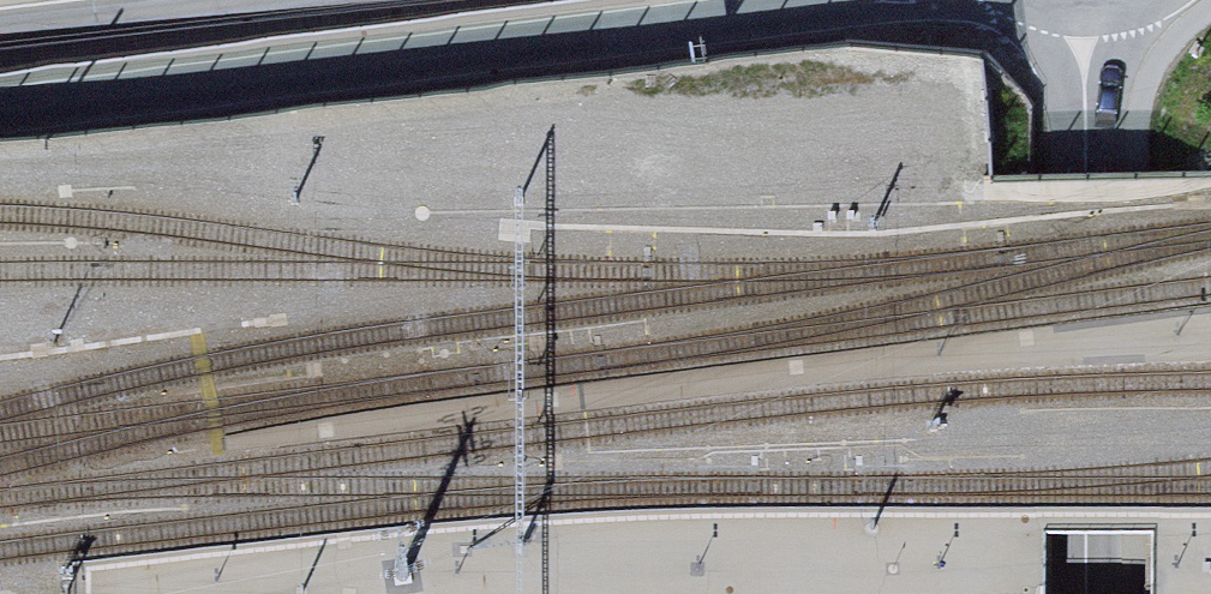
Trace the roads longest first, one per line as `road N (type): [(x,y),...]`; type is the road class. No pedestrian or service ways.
road 1 (tertiary): [(0,103),(875,0)]
road 2 (residential): [(1089,593),(1080,8)]
road 3 (primary): [(0,33),(272,0)]

